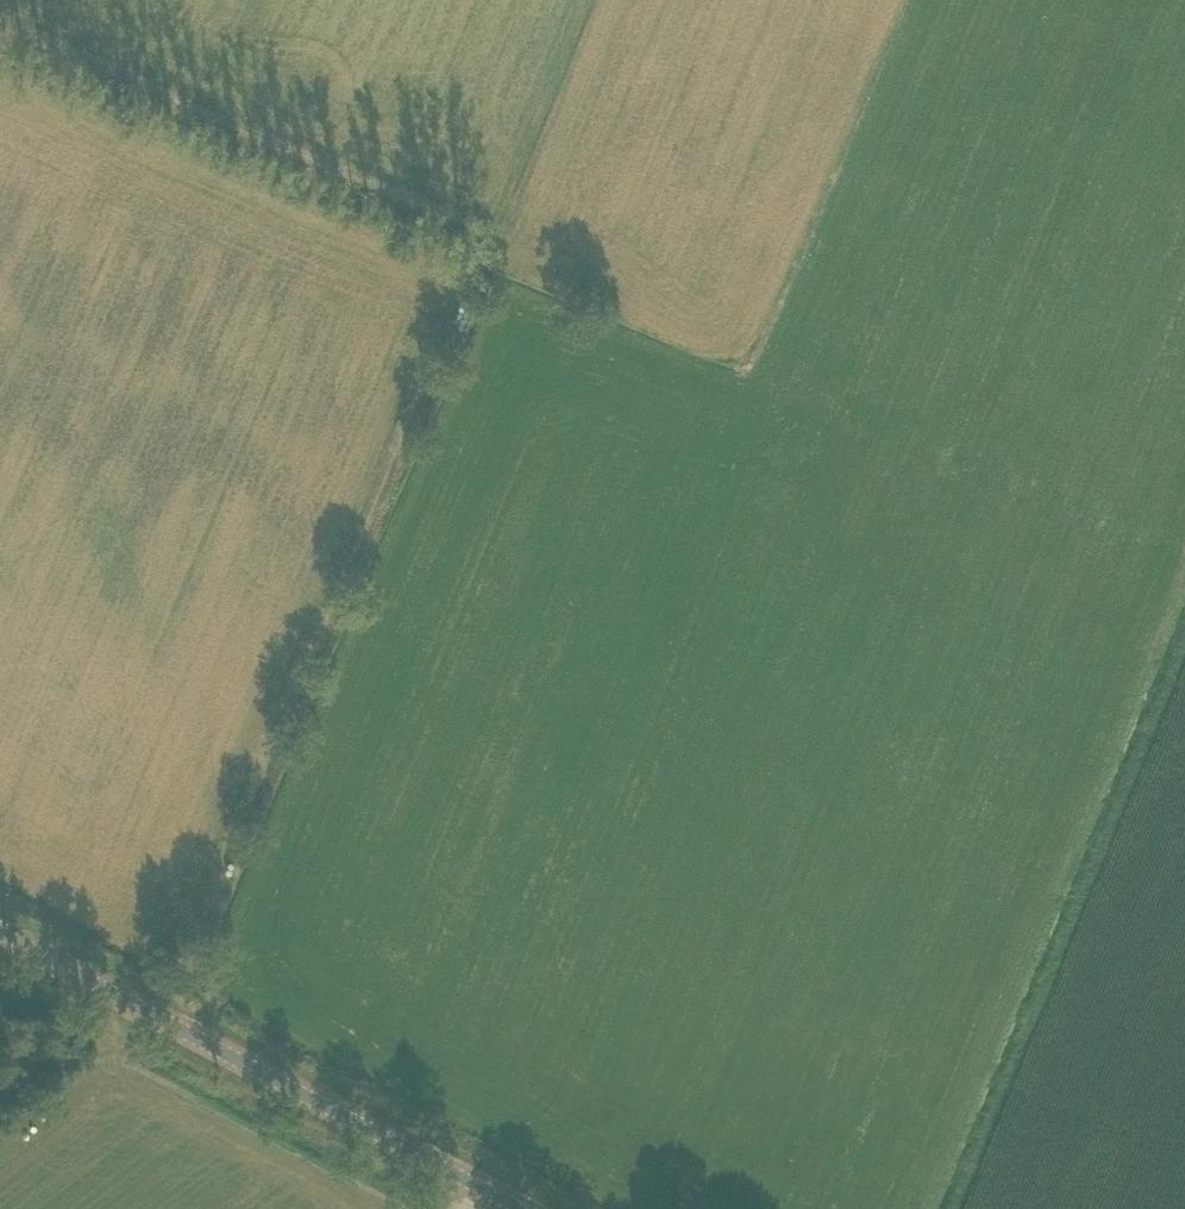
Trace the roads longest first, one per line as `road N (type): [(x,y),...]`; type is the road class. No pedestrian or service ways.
road 1 (tertiary): [(501,1208),(0,933)]

